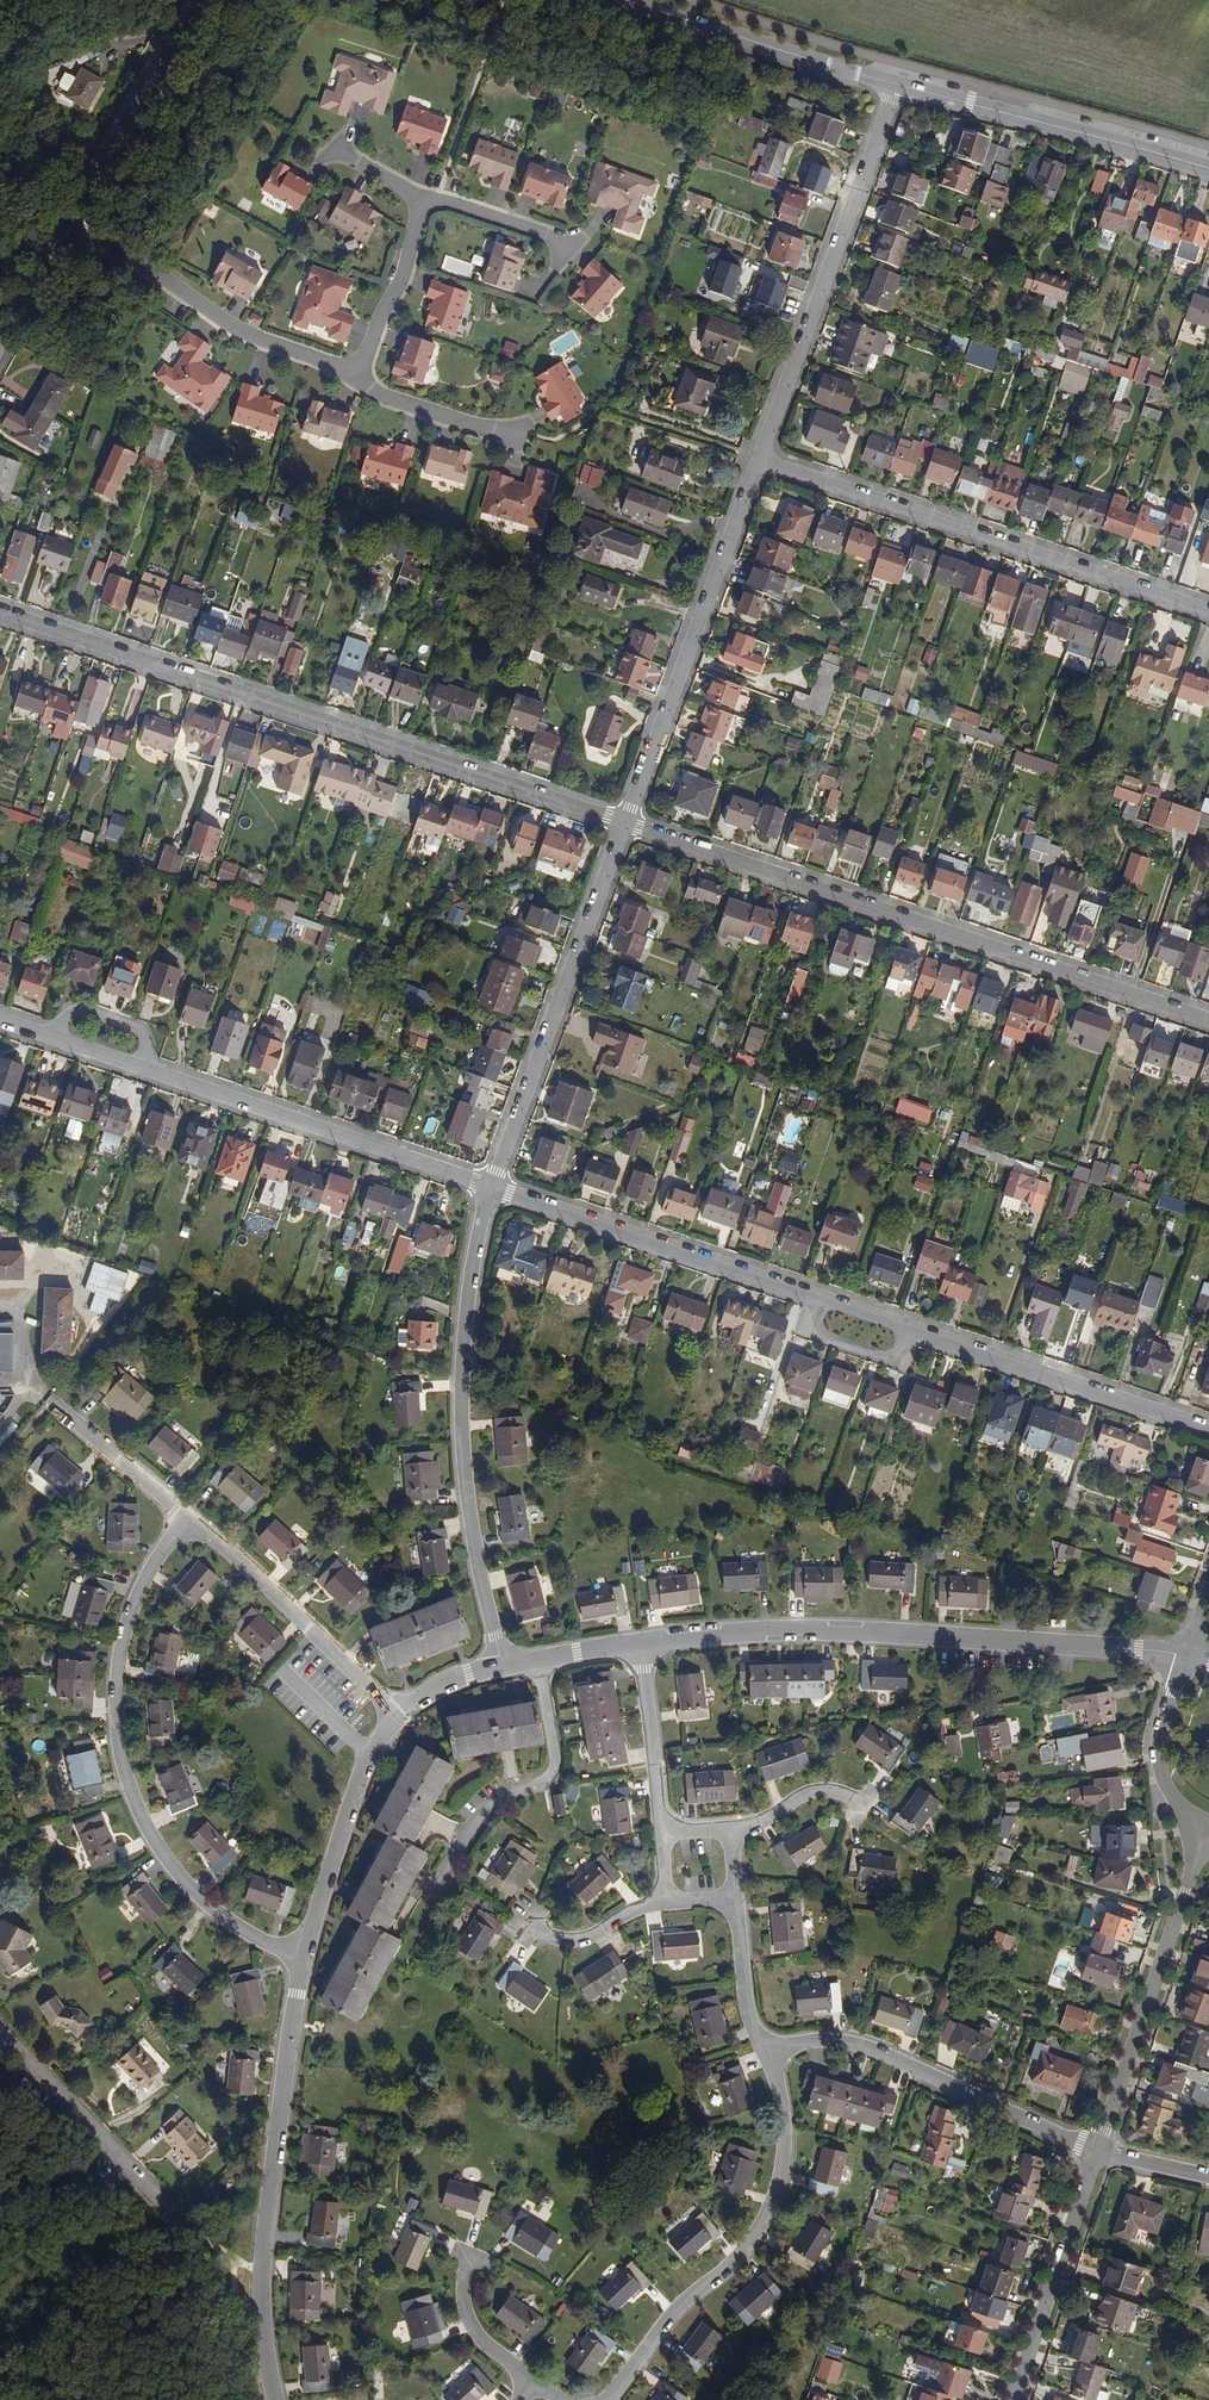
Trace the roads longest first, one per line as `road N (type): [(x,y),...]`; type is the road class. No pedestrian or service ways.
road 1 (residential): [(494,1186),(1208,1427)]
road 2 (residential): [(0,610),(625,823)]
road 3 (residential): [(1208,1020),(625,823)]
road 4 (residential): [(644,1646),(850,1634),(1186,1658)]
road 5 (residential): [(183,1521),(135,1594),(113,1672),(118,1757),(171,1871),(228,1924),(301,1956)]
road 6 (residential): [(0,1019),(494,1186)]
road 7 (residential): [(501,1667),(476,1561),(464,1383),(482,1224),(494,1186)]
road 8 (residential): [(763,462),(1208,611)]
road 9 (residential): [(276,2399),(262,2270),(301,1956)]
road 10 (residential): [(608,2399),(675,2313),(744,2252),(768,2212),(783,2175),(783,2105),(771,2055)]
road 11 (residential): [(763,462),(895,82)]
road 12 (residential): [(625,823),(763,462)]
road 13 (residential): [(494,1186),(625,823)]
road 14 (residential): [(1099,2150),(878,2051),(808,2043),(771,2055)]
road 15 (residential): [(1208,1834),(1099,2150)]
road 16 (tertiary): [(895,82),(1208,170)]
road 17 (residential): [(356,378),(228,327),(169,280),(73,229)]
road 18 (residential): [(1099,2150),(1014,2399)]
road 19 (residential): [(301,1956),(367,1754),(395,1713)]
road 20 (residential): [(73,229),(197,0)]
road 21 (tertiary): [(650,0),(895,82)]
road 22 (residential): [(178,2213),(0,2028)]
road 23 (residential): [(1186,1658),(1160,1767),(1167,1791),(1208,1830)]
road 24 (residential): [(430,204),(356,378)]
road 25 (residential): [(660,1833),(644,1646)]
road 26 (residential): [(44,1399),(183,1521)]
road 27 (residential): [(518,446),(396,410),(356,378)]
road 28 (residential): [(308,1630),(183,1521)]
road 29 (residential): [(771,2055),(751,2019),(736,1899)]
road 30 (residential): [(474,2262),(464,2296),(479,2341),(534,2378)]
road 31 (residential): [(0,357),(73,229)]
road 32 (residential): [(527,1930),(584,1938),(666,1902)]
road 33 (residential): [(430,204),(542,227),(562,251)]
road 34 (residential): [(501,1667),(644,1646)]
road 35 (residential): [(731,1830),(817,1790),(858,1803)]

